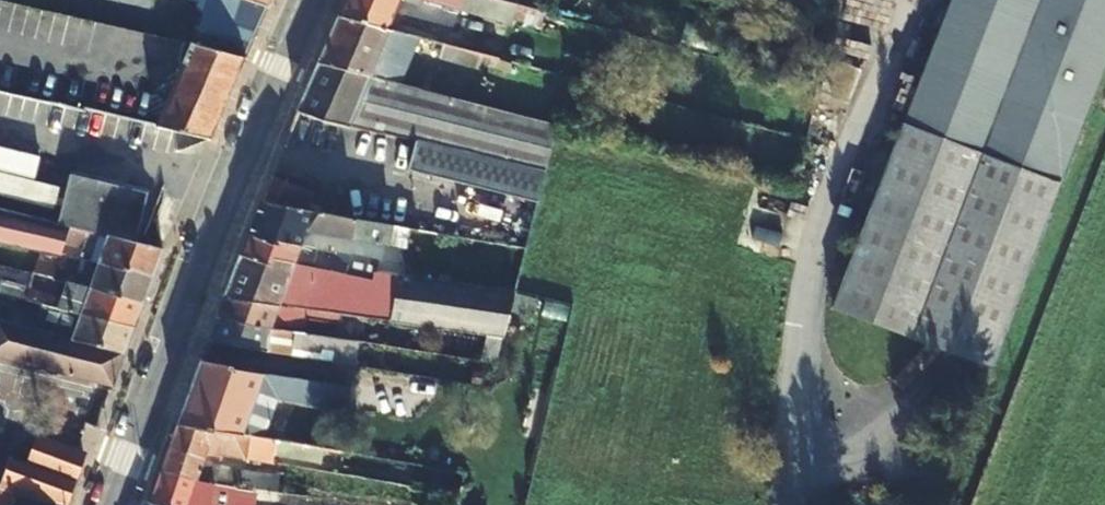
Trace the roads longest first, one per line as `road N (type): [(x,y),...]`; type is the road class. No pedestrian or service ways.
road 1 (tertiary): [(307,0),(196,264),(111,504)]

